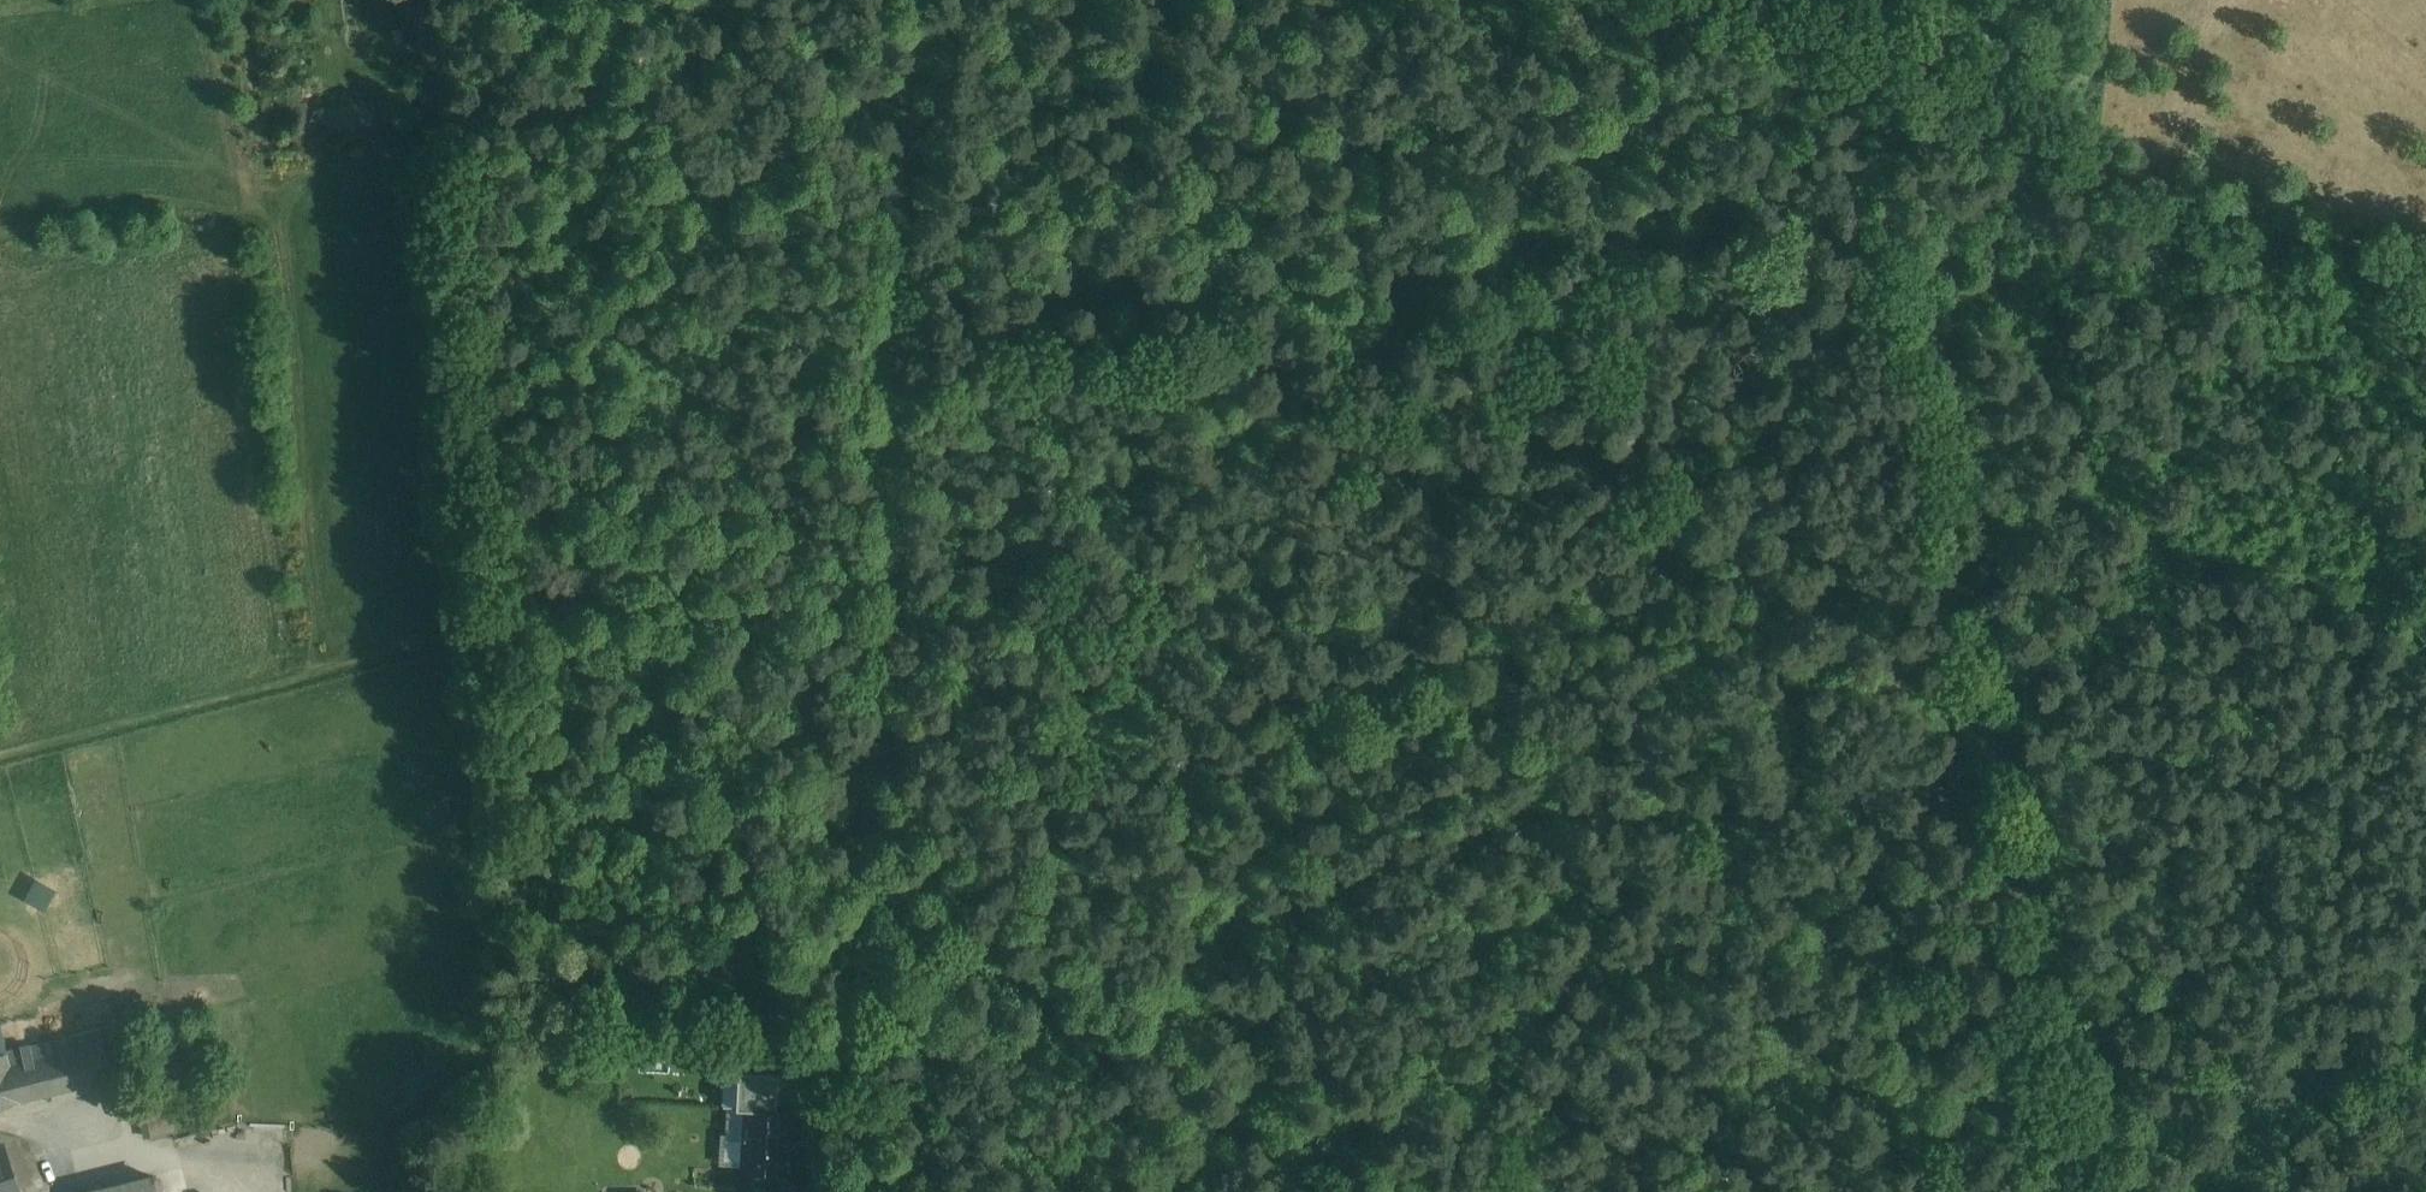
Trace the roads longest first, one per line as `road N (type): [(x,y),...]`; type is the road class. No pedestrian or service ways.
road 1 (track): [(915,0),(864,1080)]
road 2 (track): [(2425,260),(1809,70),(1640,0)]
road 3 (track): [(867,1021),(555,1017)]
road 4 (track): [(2393,1191),(2425,981)]

